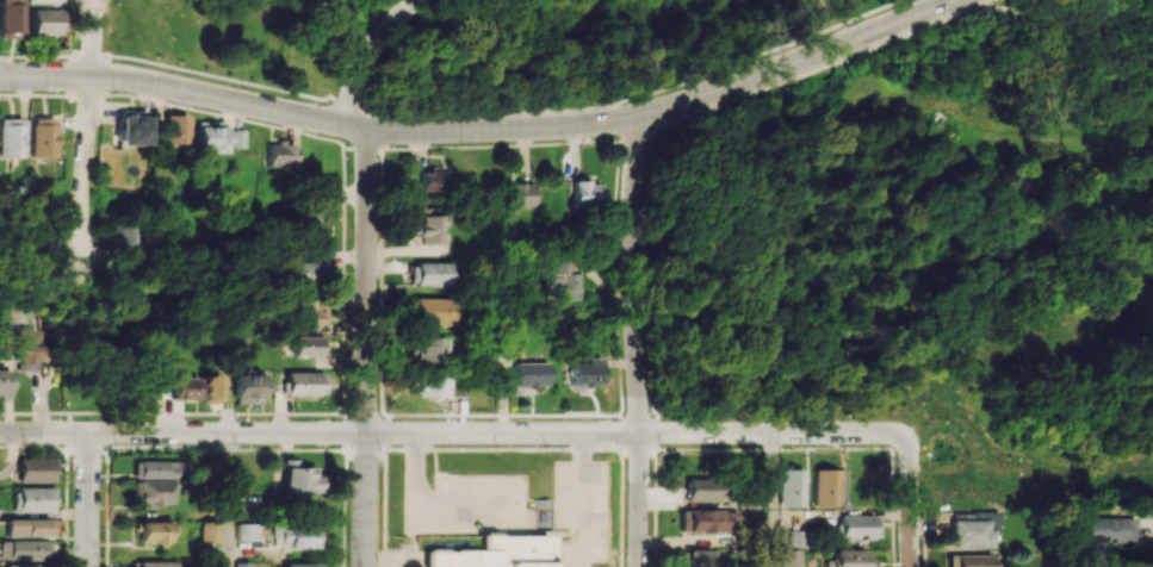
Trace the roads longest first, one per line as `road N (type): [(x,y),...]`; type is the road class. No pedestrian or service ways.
road 1 (tertiary): [(954,0),(619,123),(395,131),(135,79),(0,75)]
road 2 (tertiary): [(368,127),(368,566)]
road 3 (residential): [(368,432),(0,432)]
road 4 (residential): [(638,118),(640,432)]
road 5 (residential): [(95,0),(83,284)]
road 6 (residential): [(368,432),(640,432)]
road 7 (residential): [(906,441),(887,432),(640,432)]
road 8 (residential): [(640,432),(641,566)]
road 9 (residential): [(89,432),(89,566)]
road 10 (residential): [(906,441),(911,566)]

